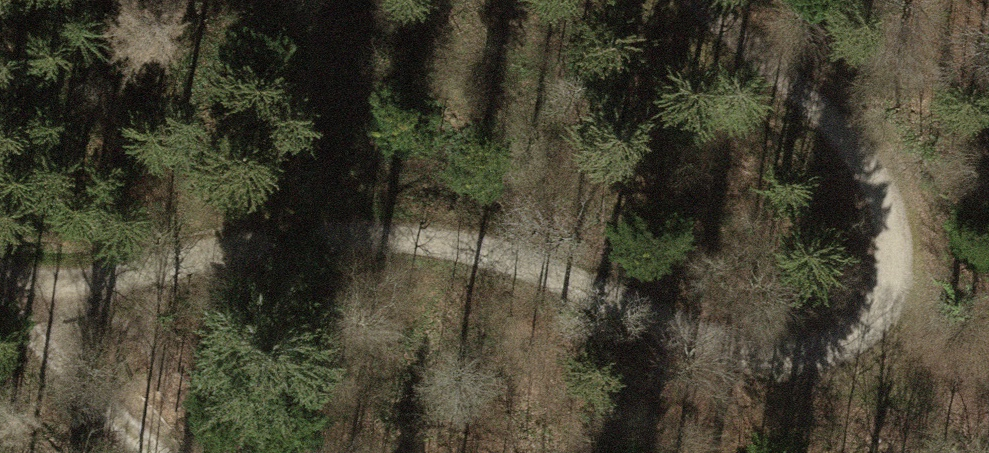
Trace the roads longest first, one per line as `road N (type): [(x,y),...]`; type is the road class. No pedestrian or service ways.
road 1 (track): [(12,302),(299,245),(442,234),(762,358),(839,341),(904,275),(881,161),(698,0)]
road 2 (track): [(0,292),(172,452)]
road 3 (track): [(839,341),(987,452)]

